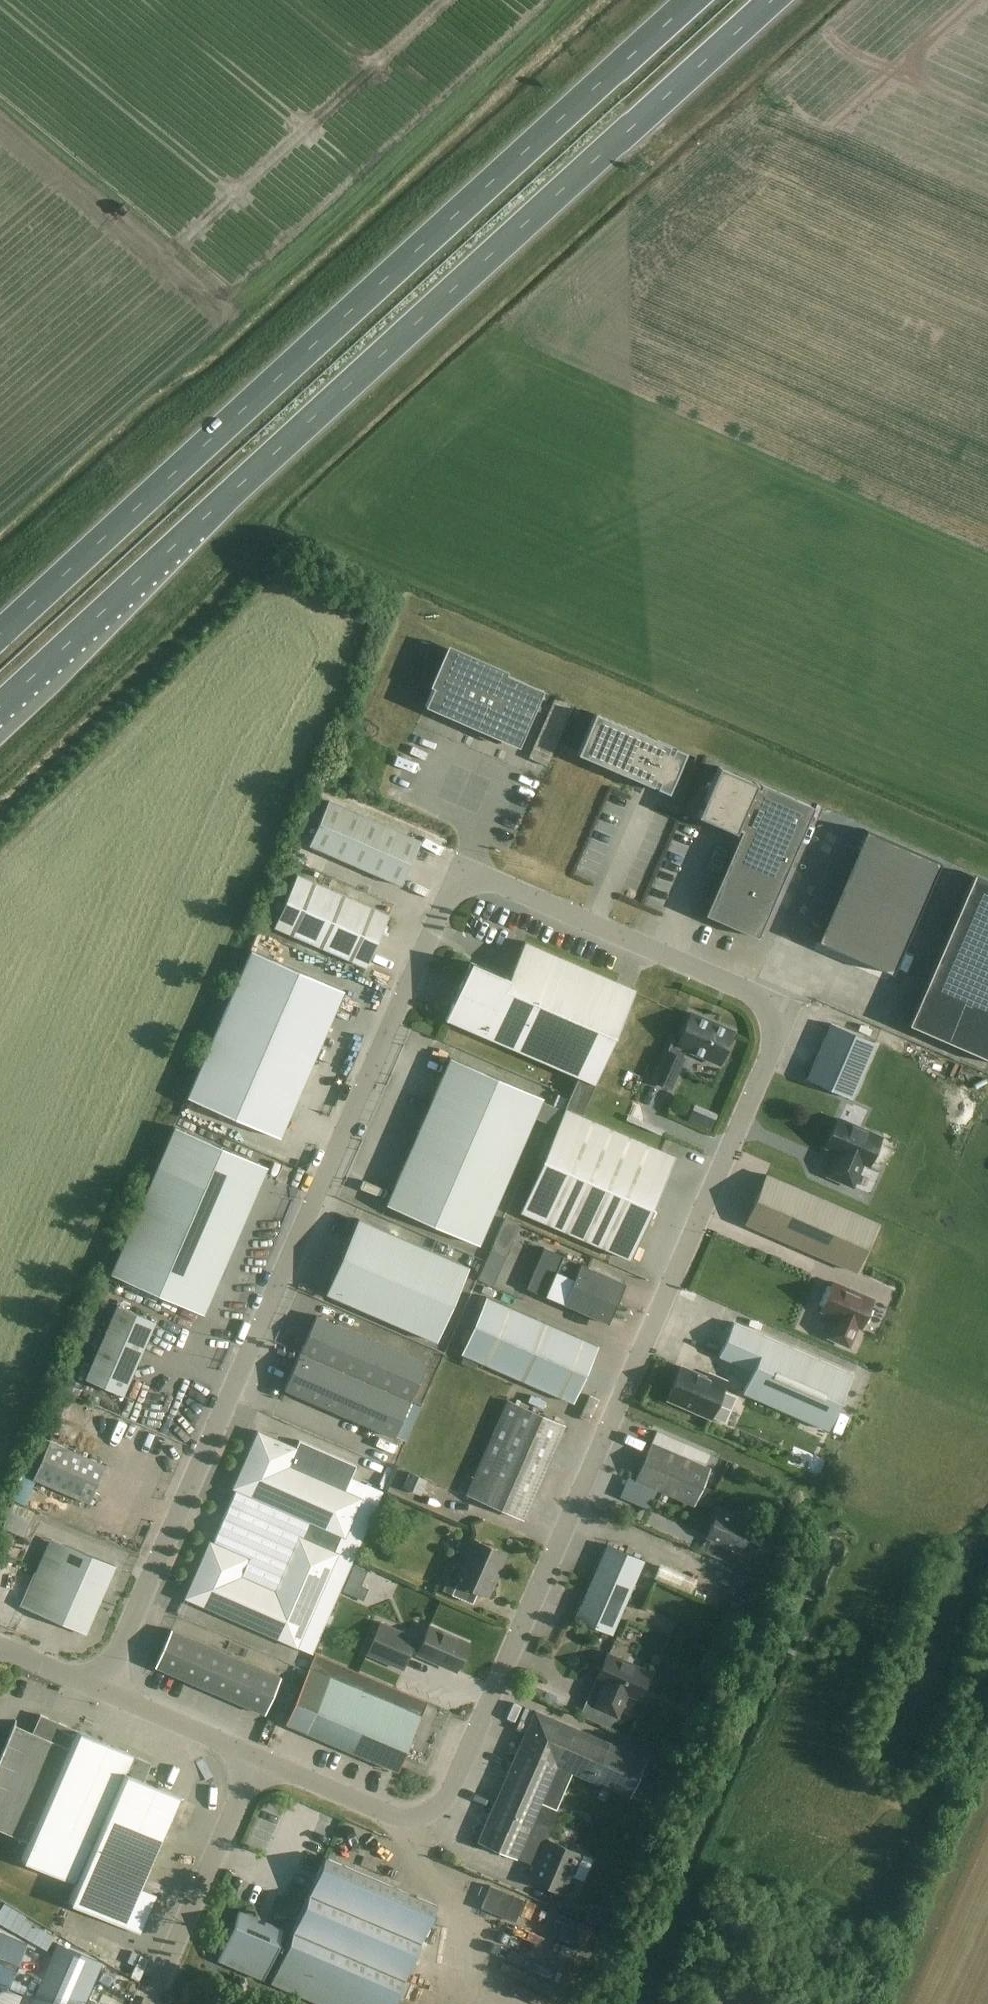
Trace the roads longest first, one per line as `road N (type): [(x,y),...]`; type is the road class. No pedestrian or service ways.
road 1 (unclassified): [(254,1755),(391,1817),(437,1810),(451,1793),(771,1056),(774,1031),(752,992),(499,881),(458,887),(444,903),(101,1687)]
road 2 (trunk): [(0,710),(767,0)]
road 3 (trunk): [(694,0),(0,636)]
road 4 (unclassified): [(148,2003),(254,1755)]
road 5 (unclassified): [(101,1687),(254,1755)]

